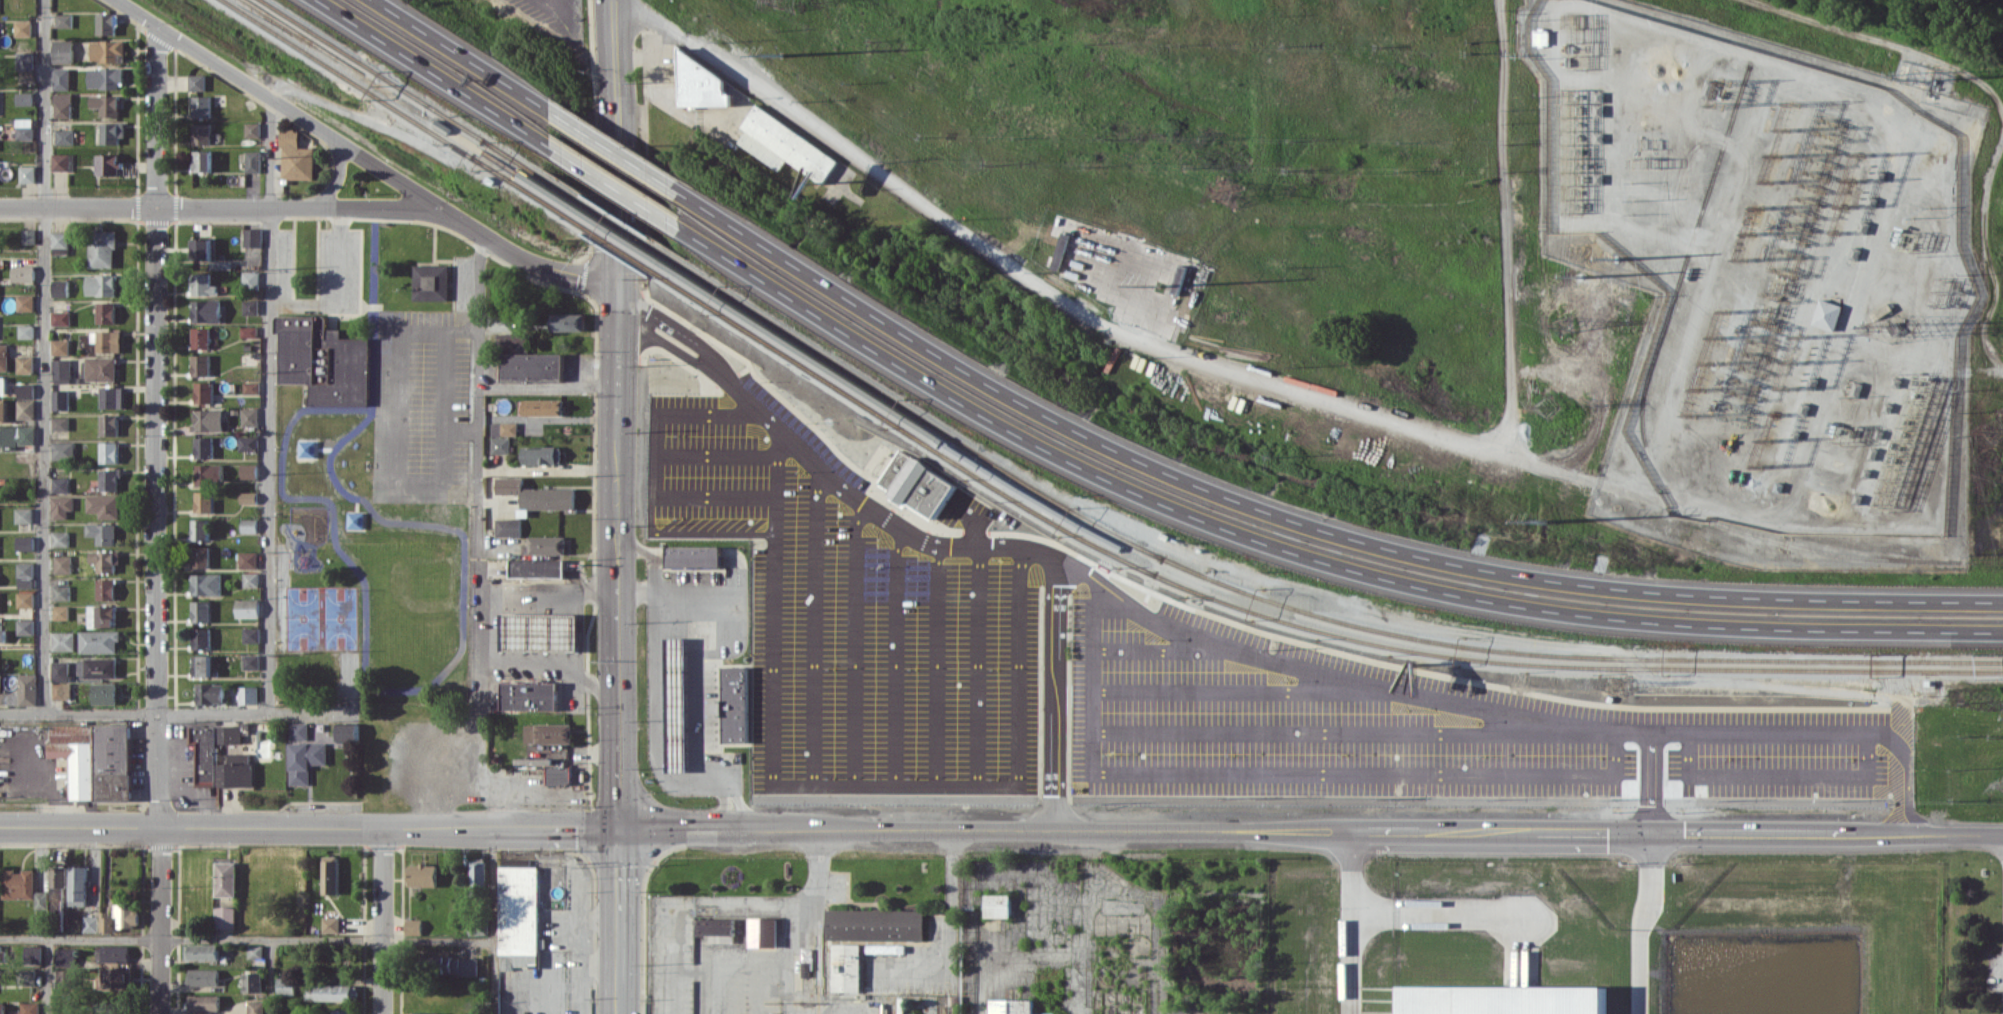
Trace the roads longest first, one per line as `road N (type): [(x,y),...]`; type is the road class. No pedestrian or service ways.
road 1 (motorway): [(319,0),(980,415),(1082,469),(1251,539),(1408,584),(1576,614),(1745,628),(2002,631)]
road 2 (motorway): [(2002,601),(1731,597),(1502,573),(1329,532),(1183,482),(1091,441),(897,332),(373,0)]
road 3 (track): [(631,0),(1098,322),(1659,498)]
road 4 (residential): [(152,25),(159,1013)]
road 5 (primary): [(1052,831),(2002,834)]
road 6 (track): [(1996,371),(1982,330),(1996,287),(1984,232),(2000,110),(1980,82),(1747,0)]
road 7 (secondary): [(494,828),(0,826)]
road 8 (track): [(1502,0),(1507,401),(1492,451)]
road 9 (residential): [(440,208),(0,207)]
road 10 (residential): [(440,208),(113,0)]
road 11 (primary): [(739,828),(1052,831)]
road 12 (primary): [(617,577),(618,826)]
road 13 (residential): [(615,287),(537,269),(440,208)]
road 14 (residential): [(384,828),(382,1013)]
road 15 (secondary): [(618,826),(616,981)]
road 16 (primary): [(616,426),(617,577)]
road 17 (primary): [(615,0),(615,136)]
road 18 (secondary): [(618,826),(494,828)]

